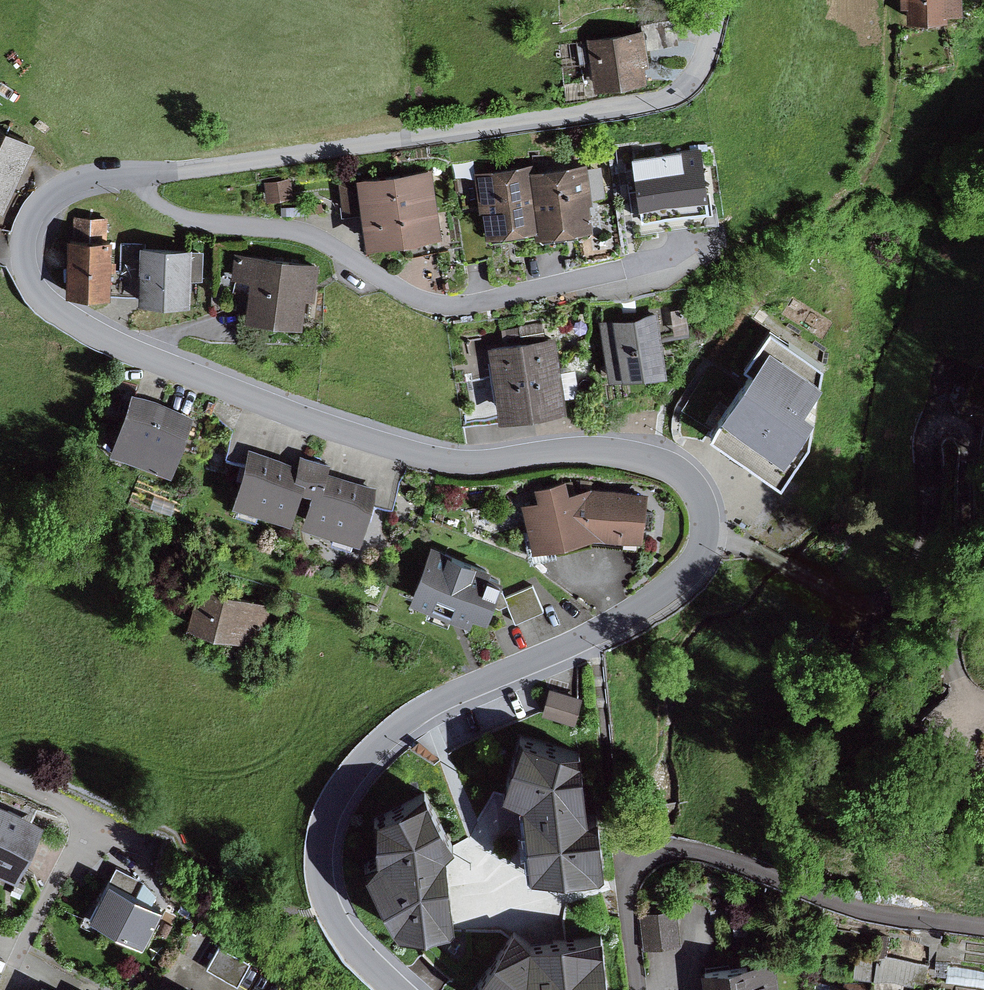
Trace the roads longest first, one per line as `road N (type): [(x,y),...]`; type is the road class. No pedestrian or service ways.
road 1 (tertiary): [(133,176),(61,188),(33,214),(24,245),(30,273),(53,303),(200,378),(430,453),(468,460),(570,450),(629,456),(685,479),(702,507),(703,547),(661,592),(593,634),(428,706),(347,779),(326,826),(323,877),(339,924),(402,989)]
road 2 (tertiary): [(727,0),(691,80),(658,104),(133,176)]
road 3 (residential): [(133,176),(154,202),(188,220),(297,230),(416,296),(473,309),(630,276)]
road 4 (residential): [(641,989),(634,874),(655,855),(693,849),(852,906),(983,928)]
road 5 (residential): [(0,779),(144,845)]

